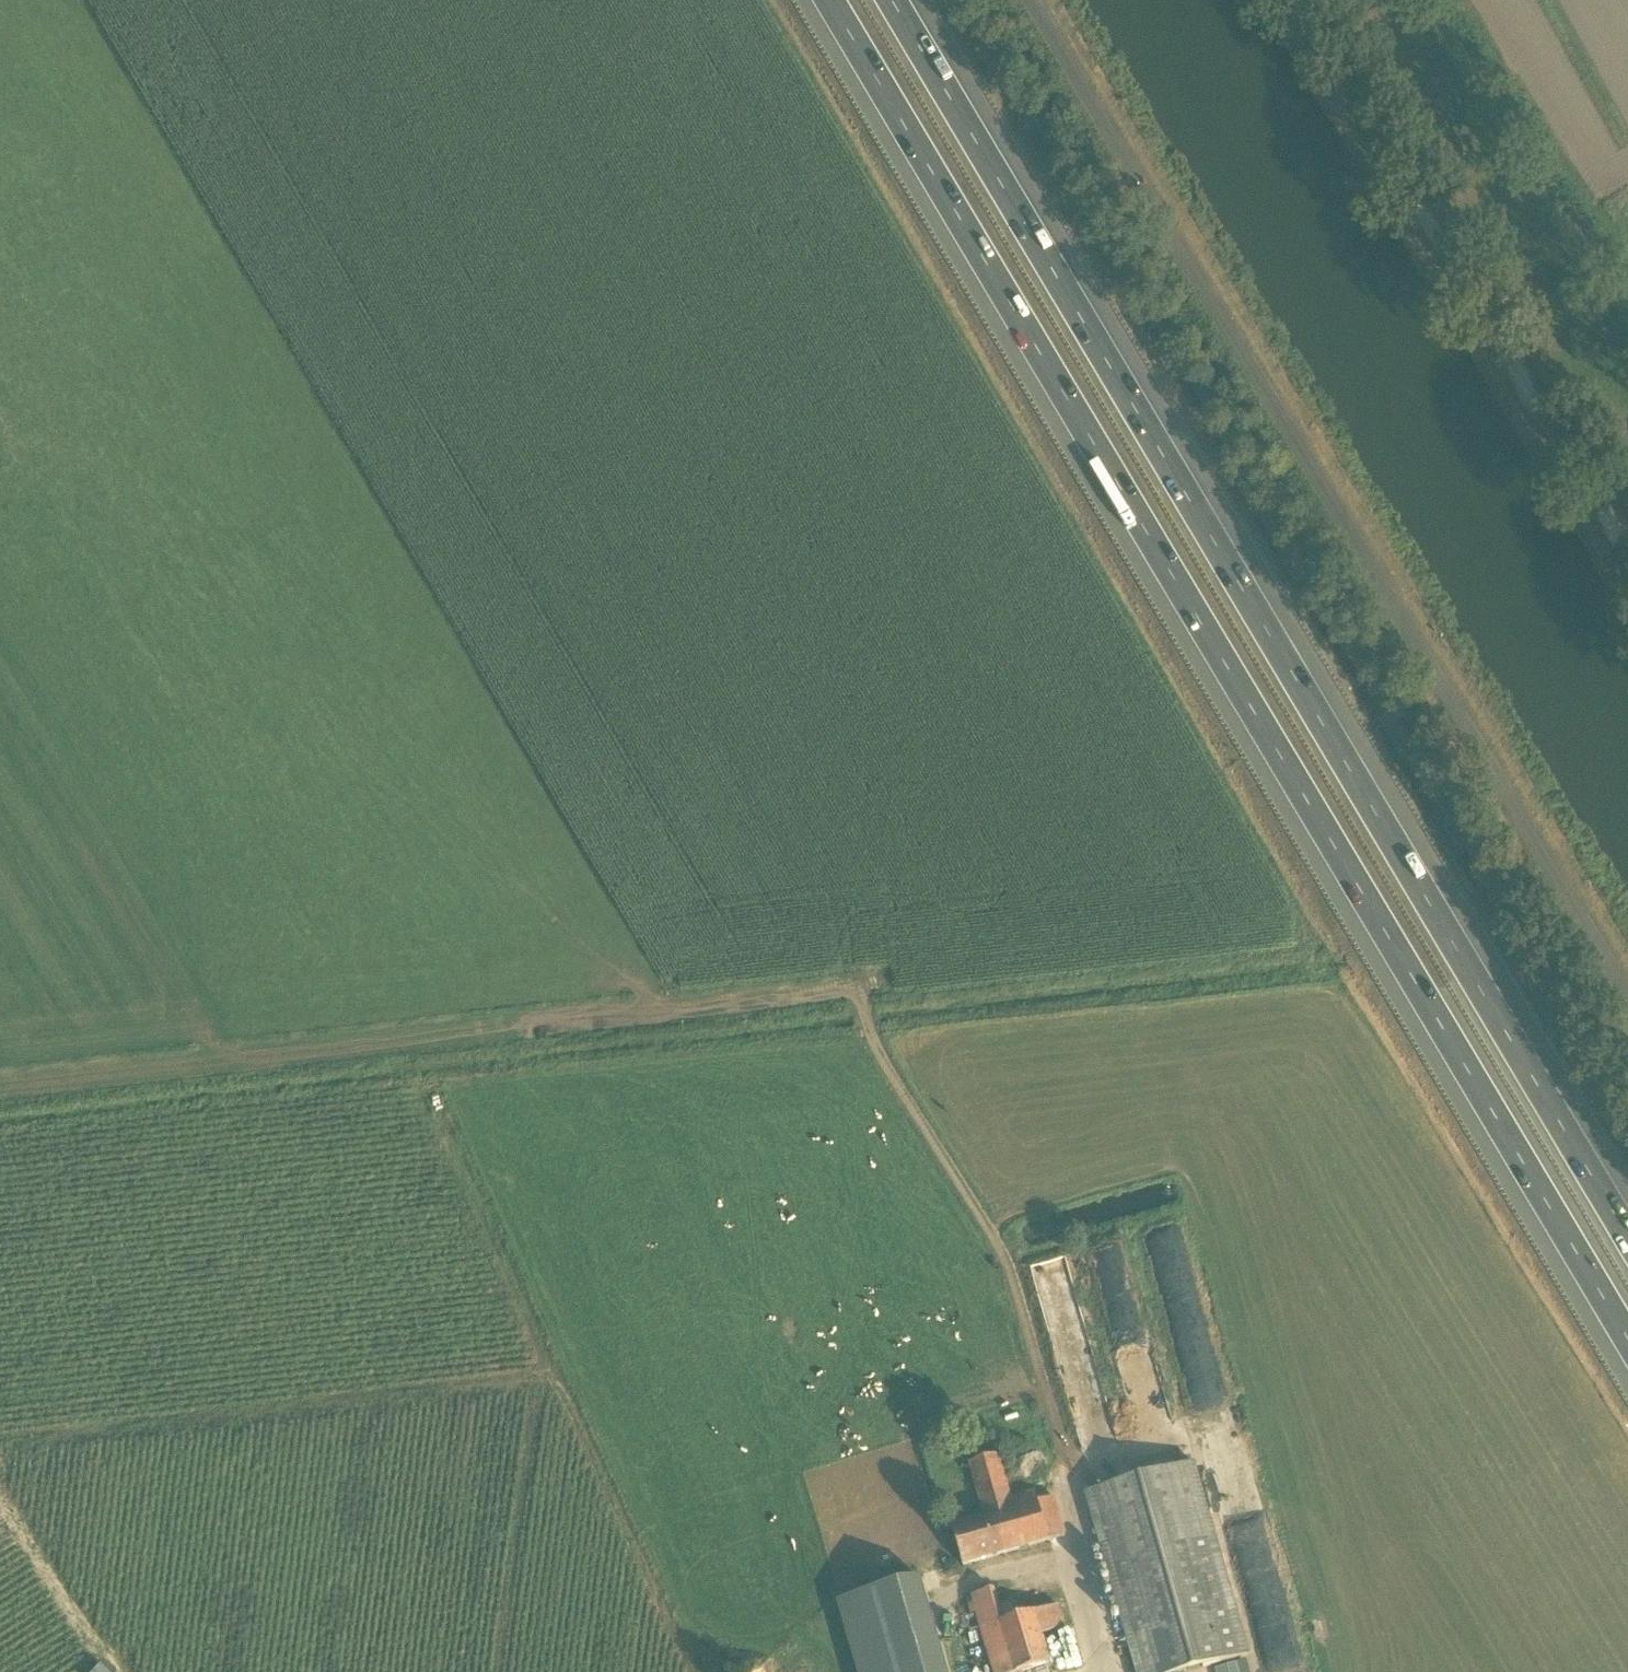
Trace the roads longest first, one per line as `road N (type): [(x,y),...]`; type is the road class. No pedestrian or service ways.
road 1 (motorway): [(833,0),(1627,1338)]
road 2 (motorway): [(1627,1230),(897,0)]
road 3 (unclassified): [(1627,986),(1042,0)]
road 4 (track): [(1296,0),(1627,561)]
road 5 (track): [(1067,1462),(1010,1260)]

